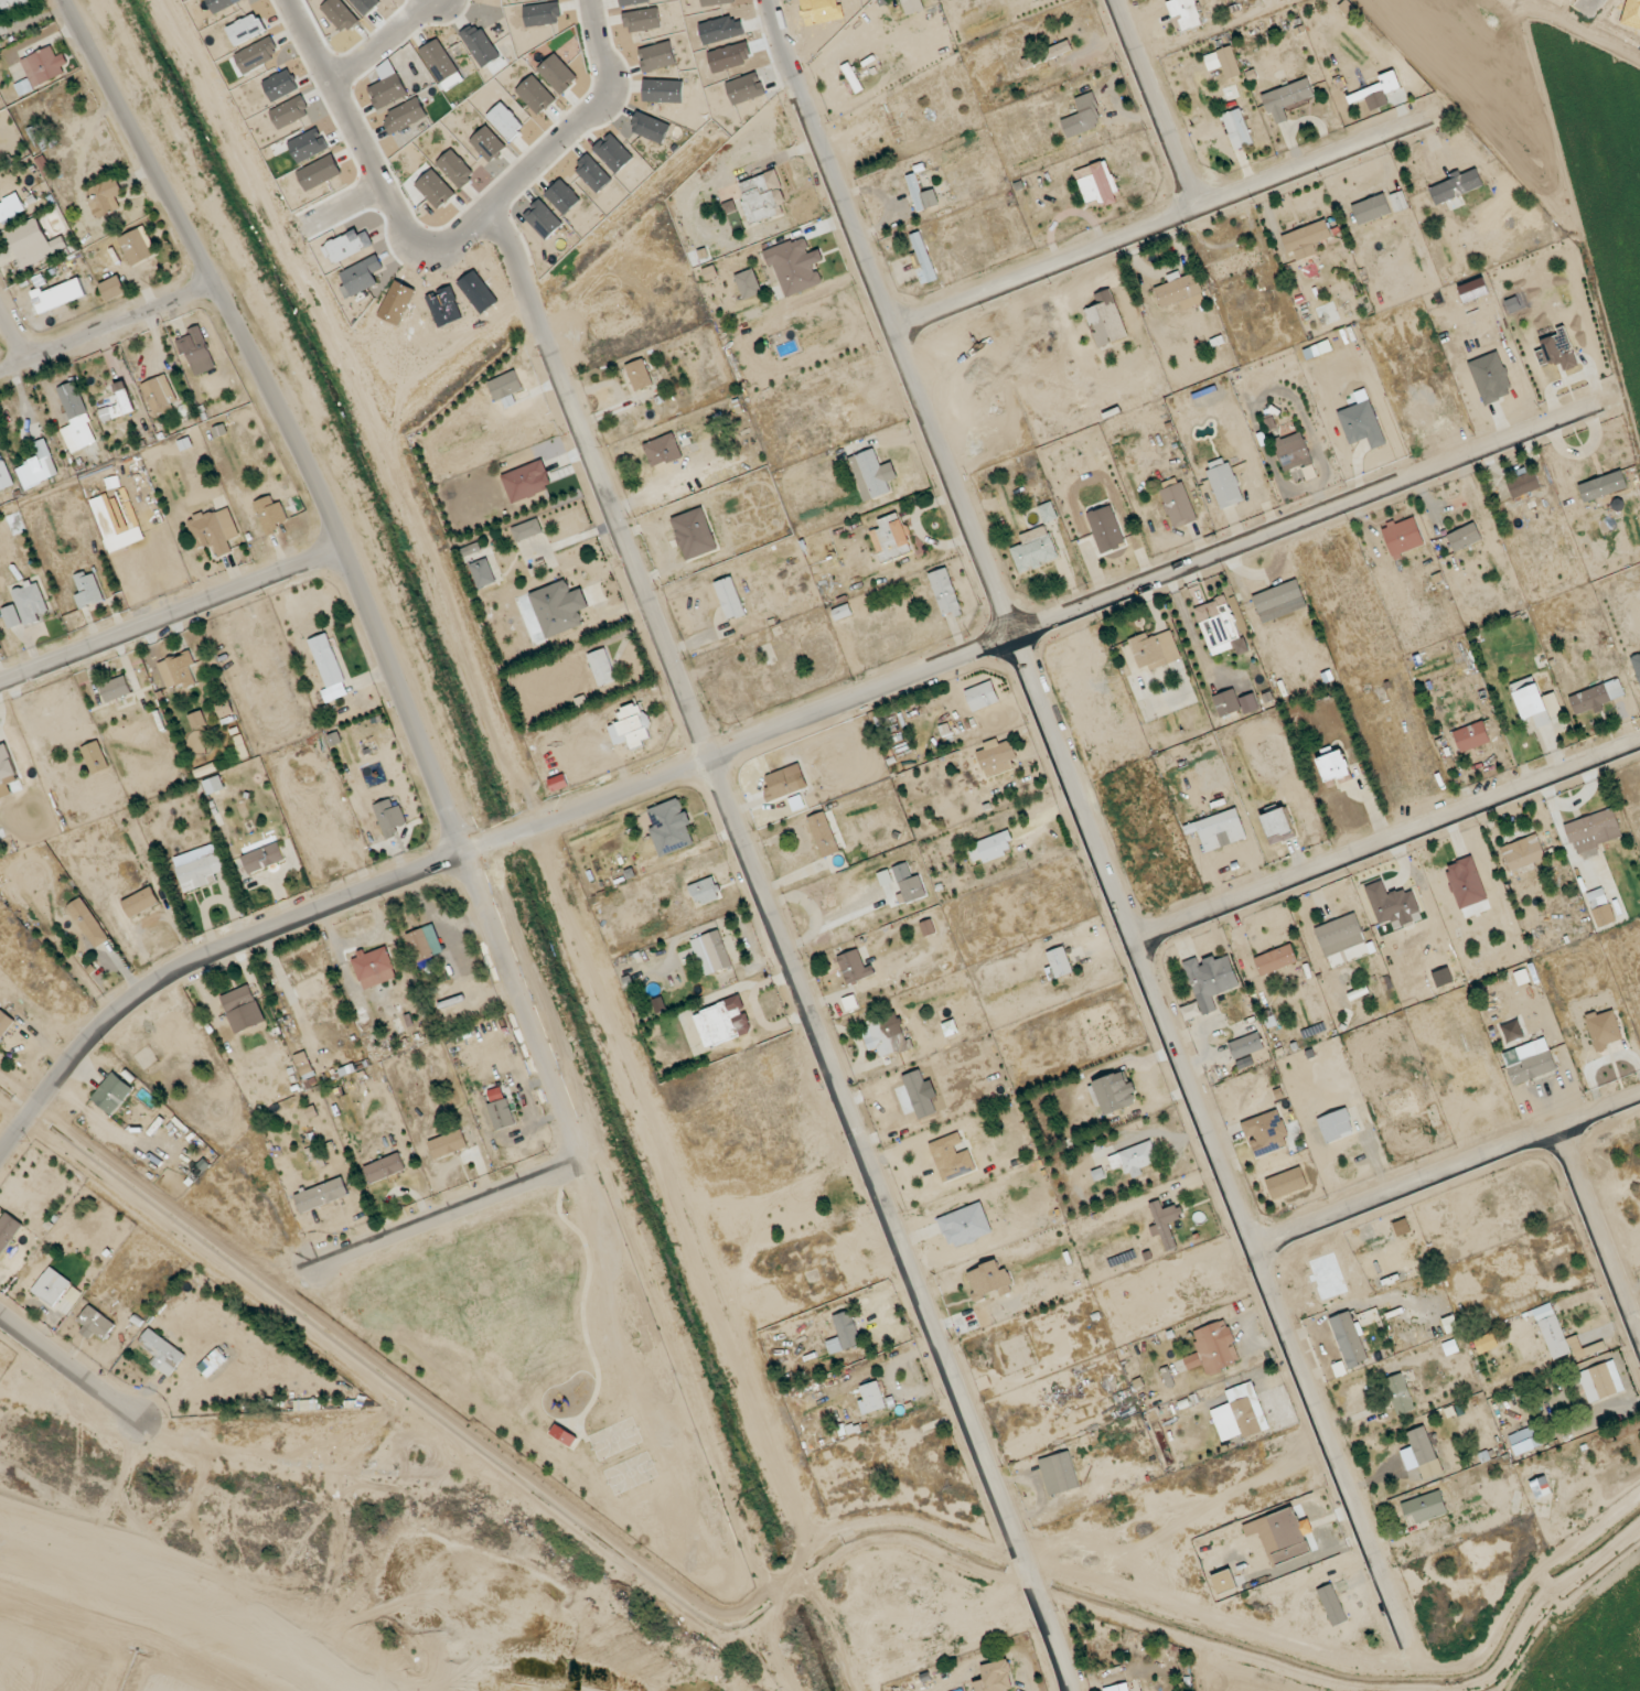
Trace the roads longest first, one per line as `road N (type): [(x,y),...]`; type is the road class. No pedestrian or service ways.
road 1 (residential): [(0,1157),(107,1022),(202,957),(1603,403)]
road 2 (residential): [(768,0),(795,89),(1418,1666)]
road 3 (residential): [(817,1554),(539,823),(354,399),(151,0)]
road 4 (residential): [(538,310),(1070,1690)]
road 5 (tertiary): [(572,1160),(560,1098),(320,486),(65,0)]
road 6 (residential): [(1639,1490),(1513,1590),(1472,1657),(1456,1668),(1334,1661),(907,1523),(865,1526),(835,1539),(748,1615)]
road 7 (residential): [(893,328),(1432,117)]
road 8 (residential): [(1136,939),(1639,741)]
road 9 (residential): [(287,0),(408,237),(430,247),(474,223),(496,223),(510,235),(538,310)]
road 10 (residential): [(1255,1249),(1639,1096)]
road 11 (residential): [(343,548),(0,684)]
road 12 (residential): [(474,223),(608,89),(590,0)]
road 13 (residential): [(572,1160),(318,1265)]
road 14 (residential): [(0,374),(215,284)]
road 15 (residential): [(1199,209),(1116,0)]
road 16 (residential): [(1559,1132),(1639,1337)]
road 17 (residential): [(0,1313),(139,1421)]
road 18 (residential): [(331,82),(432,0)]

